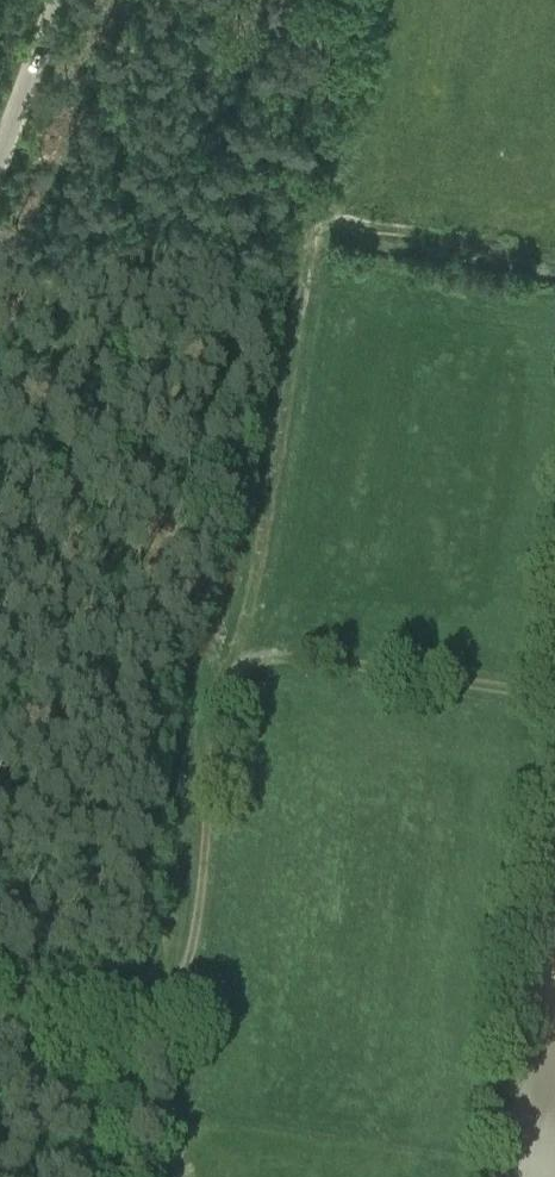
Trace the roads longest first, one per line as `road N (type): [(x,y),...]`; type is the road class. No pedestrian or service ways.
road 1 (track): [(554,257),(334,226),(311,230),(245,669)]
road 2 (track): [(0,1042),(143,1017),(170,993),(184,963),(226,706),(245,669)]
road 3 (track): [(245,669),(265,658),(355,664),(554,698)]
road 4 (unclassified): [(0,155),(58,0)]

